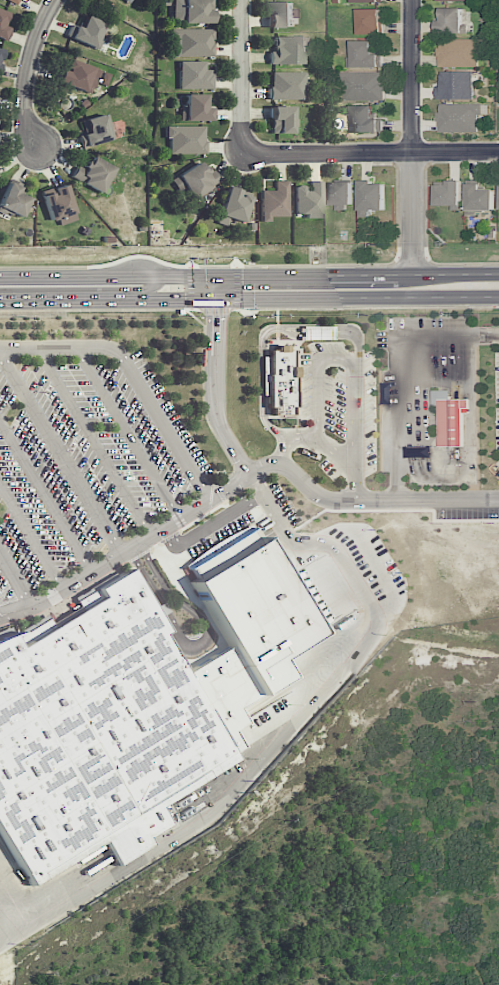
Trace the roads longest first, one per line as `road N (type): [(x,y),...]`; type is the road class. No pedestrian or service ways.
road 1 (secondary): [(498,274),(0,277)]
road 2 (secondary): [(0,300),(498,297)]
road 3 (residential): [(412,274),(412,0)]
road 4 (residential): [(498,154),(240,155)]
road 5 (residential): [(55,0),(25,86),(40,152)]
road 6 (residential): [(240,155),(241,0)]

